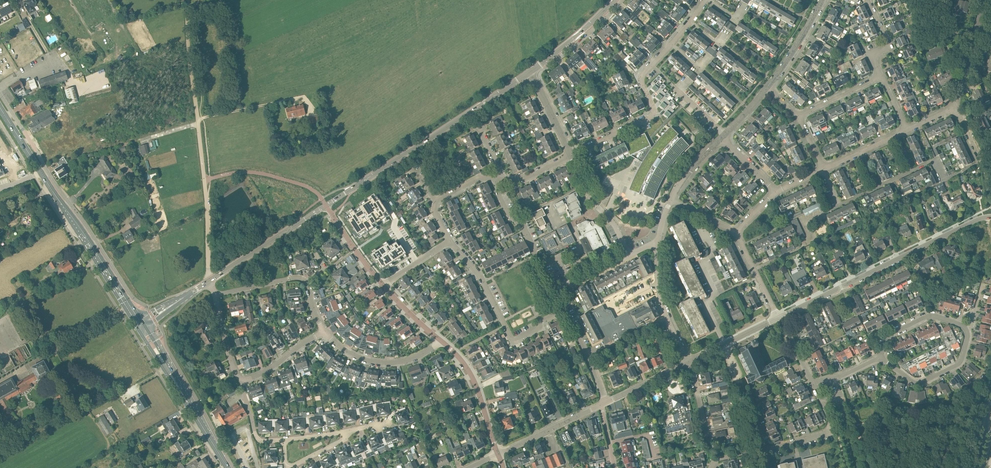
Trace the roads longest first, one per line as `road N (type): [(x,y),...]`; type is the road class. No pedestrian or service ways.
road 1 (unclassified): [(187,0),(209,282)]
road 2 (primary): [(142,325),(0,108)]
road 3 (tertiary): [(326,205),(530,71)]
road 4 (residential): [(779,316),(990,217)]
road 5 (residential): [(564,309),(514,339),(450,240)]
road 6 (primary): [(227,467),(142,325)]
road 7 (residential): [(571,155),(651,116),(642,79),(652,65)]
road 8 (tertiary): [(209,282),(326,205)]
road 9 (residential): [(441,341),(389,363),(358,357),(324,332)]
road 10 (residential): [(498,454),(469,371),(441,341)]
road 11 (residential): [(688,363),(661,300),(658,242)]
road 12 (residential): [(880,359),(923,382),(958,365),(967,330)]
road 13 (residential): [(763,451),(831,426),(813,383)]

